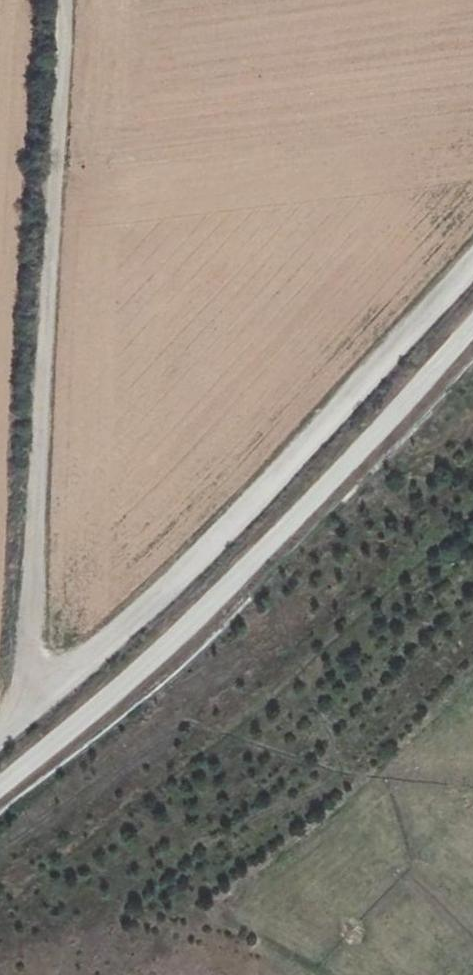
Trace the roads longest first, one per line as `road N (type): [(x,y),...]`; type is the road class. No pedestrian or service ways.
road 1 (track): [(64,0),(18,726)]
road 2 (unclassified): [(0,741),(156,609),(297,471),(472,276)]

